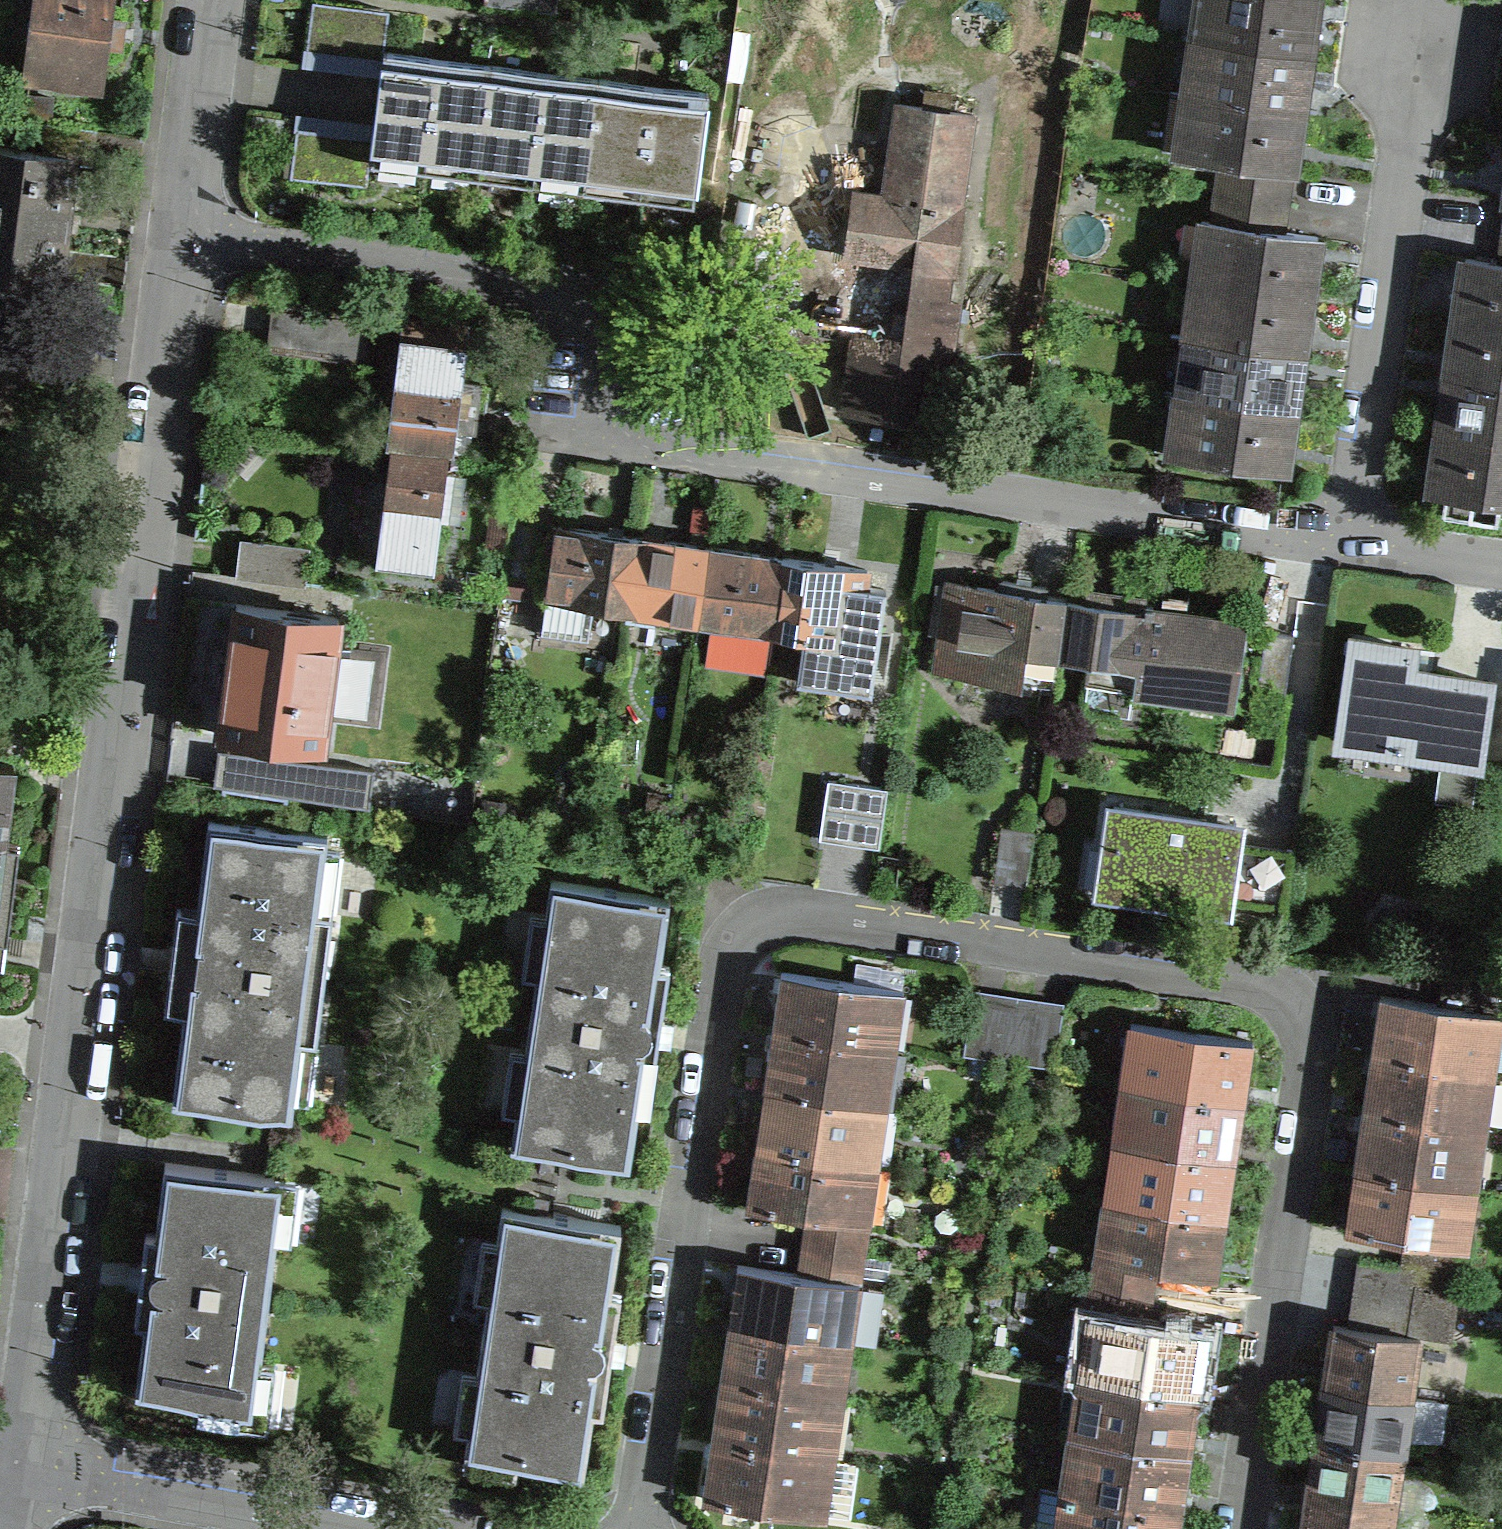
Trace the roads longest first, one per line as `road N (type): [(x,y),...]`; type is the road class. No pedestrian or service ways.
road 1 (residential): [(1244,1528),(1312,1047),(1294,1018),(1242,979),(760,914),(726,941),(709,975),(644,1528)]
road 2 (residential): [(1501,554),(607,437),(625,293),(179,230)]
road 3 (residential): [(179,230),(16,1463)]
road 4 (residential): [(348,1528),(16,1463)]
road 5 (residential): [(207,0),(179,230)]

